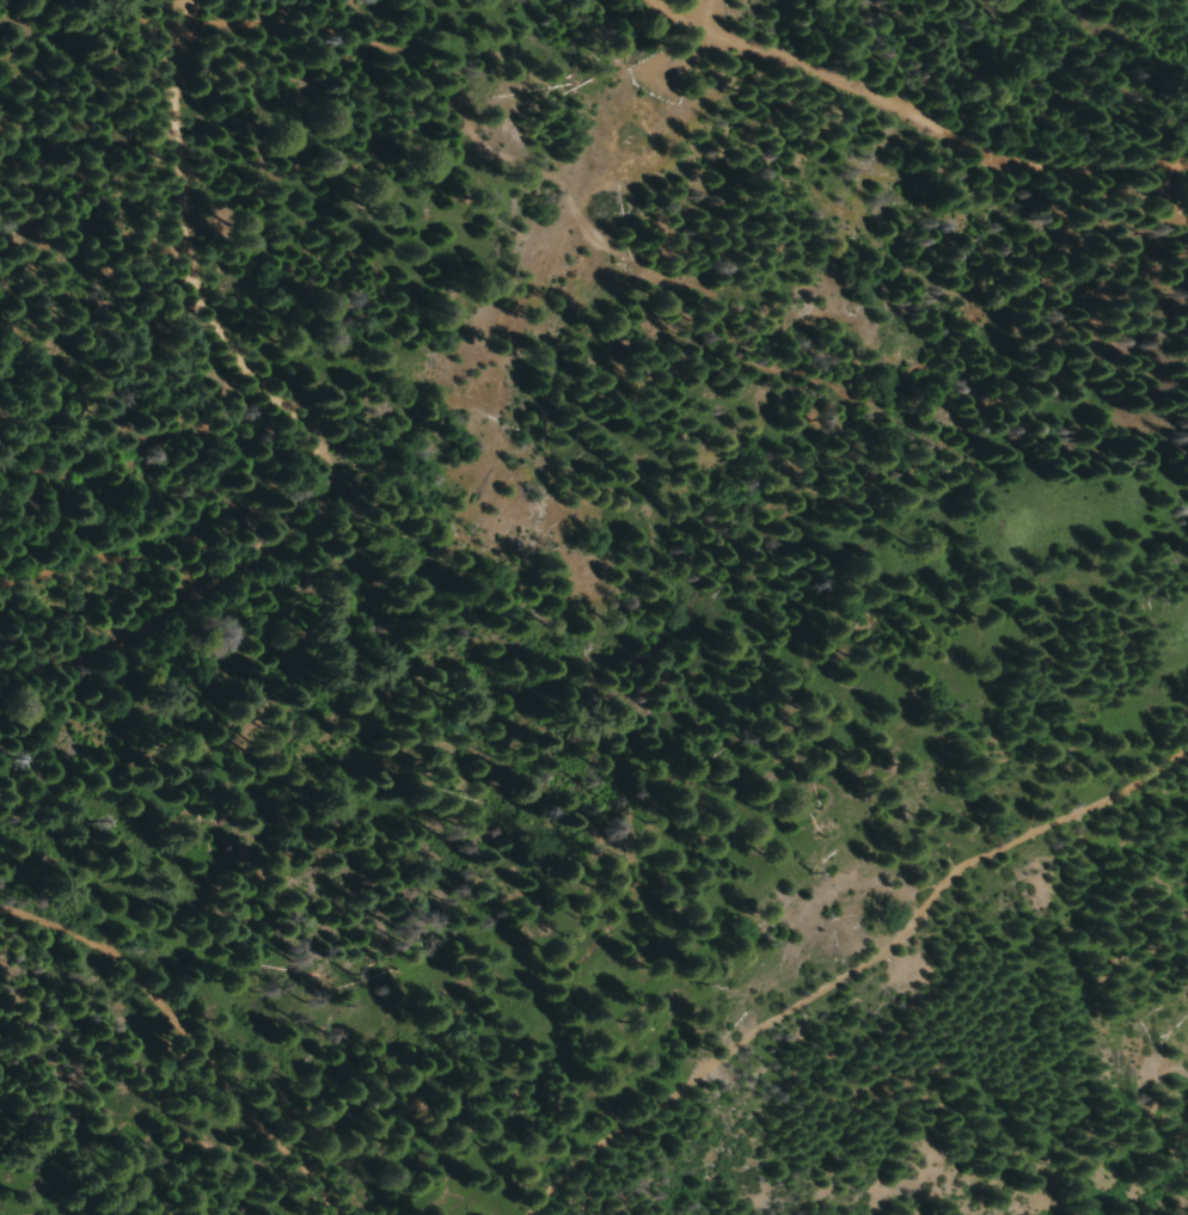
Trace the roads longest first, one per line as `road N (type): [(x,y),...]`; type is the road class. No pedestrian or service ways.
road 1 (track): [(0,649),(81,639),(198,593),(322,502),(329,477),(308,434),(229,337),(191,247),(183,13),(194,0)]
road 2 (track): [(534,1214),(564,1177),(743,1031),(851,969),(961,866),(1187,745)]
road 3 (track): [(705,0),(929,135),(1123,160),(1187,157)]
road 4 (track): [(0,910),(122,962),(337,1214)]

